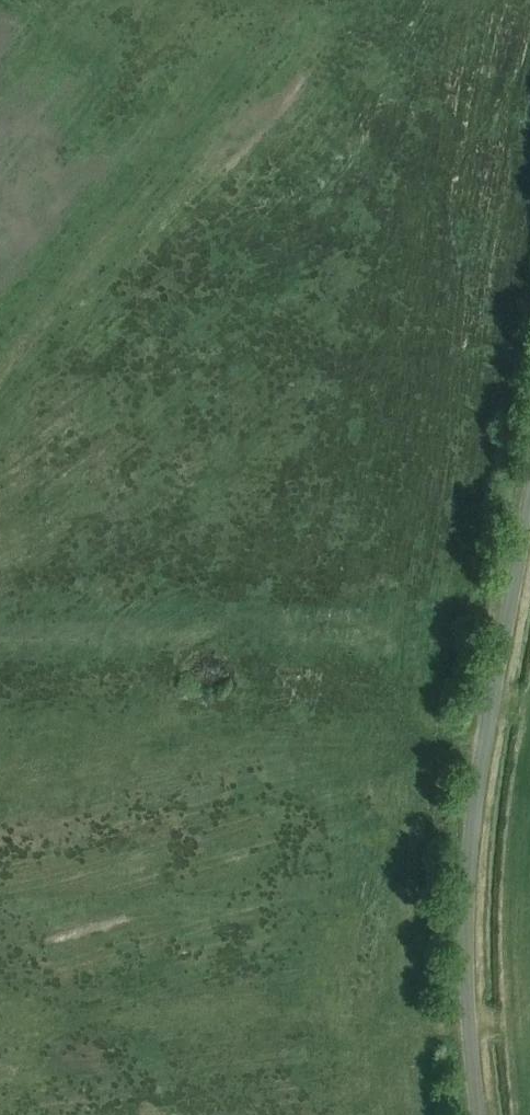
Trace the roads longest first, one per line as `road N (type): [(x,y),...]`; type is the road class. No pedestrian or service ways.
road 1 (unclassified): [(479,1114),(465,941),(469,856),(529,505)]

